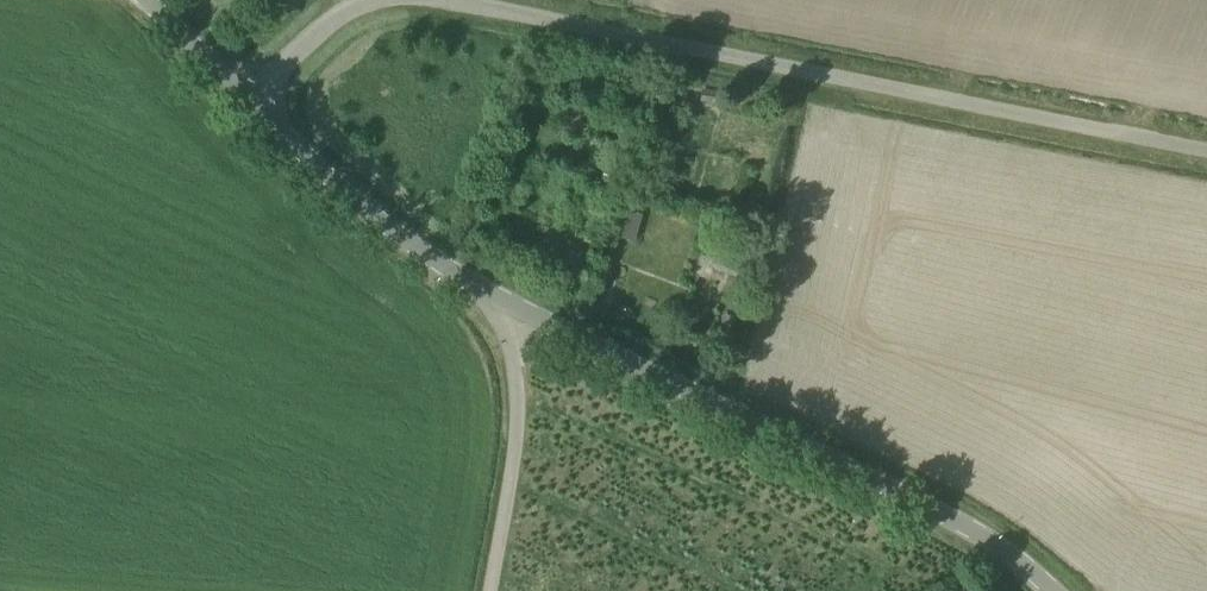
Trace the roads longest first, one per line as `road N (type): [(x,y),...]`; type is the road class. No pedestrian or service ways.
road 1 (unclassified): [(455,0),(1206,145)]
road 2 (unclassified): [(1044,590),(880,486),(500,302)]
road 3 (unclassified): [(500,302),(394,234),(250,103)]
road 4 (unclassified): [(487,590),(507,504),(511,389),(500,302)]
road 5 (unclassified): [(250,103),(321,25),(362,0)]
road 6 (unclassified): [(250,103),(147,0)]

